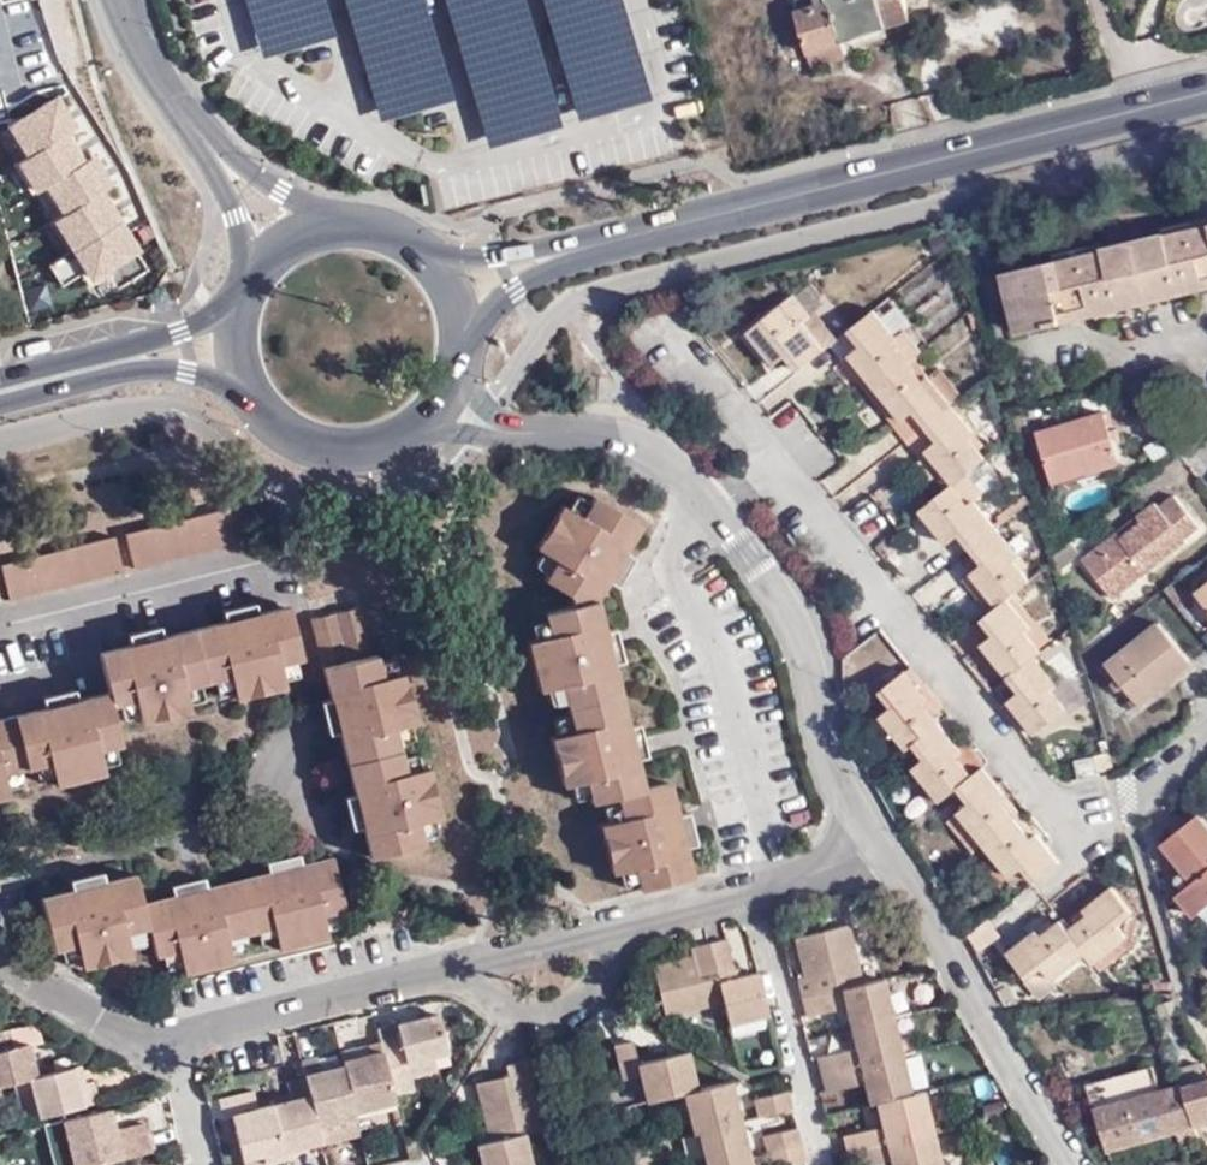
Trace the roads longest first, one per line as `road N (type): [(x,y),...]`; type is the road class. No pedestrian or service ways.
road 1 (primary): [(576,247),(1206,90)]
road 2 (residential): [(1096,809),(1049,806),(772,463)]
road 3 (residential): [(721,503),(769,567),(835,738),(845,800),(877,859)]
road 4 (residential): [(877,859),(1076,1164)]
road 5 (residential): [(455,974),(169,1040)]
road 6 (unclassified): [(0,643),(269,571)]
road 7 (residential): [(752,898),(818,1164)]
road 8 (residential): [(497,428),(605,433),(637,444),(721,503)]
road 9 (primary): [(242,390),(263,419),(325,452),(361,454),(423,427)]
road 10 (residential): [(455,974),(497,1007),(550,1013),(588,990),(600,939)]
road 11 (residential): [(169,1040),(121,1042),(0,967)]
road 12 (residential): [(772,463),(659,323)]
road 13 (residential): [(190,121),(226,200),(246,276)]
road 14 (residential): [(319,222),(190,121)]
road 15 (residential): [(752,898),(600,939)]
road 16 (residential): [(600,939),(455,974)]
road 17 (primary): [(102,365),(192,369),(242,390)]
road 18 (primary): [(233,306),(102,365)]
road 19 (residential): [(190,121),(146,66),(115,0)]
road 20 (primary): [(576,247),(433,254)]
road 21 (primary): [(466,336),(514,287),(576,247)]
road 22 (residential): [(877,859),(752,898)]
road 23 (residential): [(169,1040),(199,1164)]
road 24 (primary): [(433,254),(399,230),(360,219),(319,222)]

